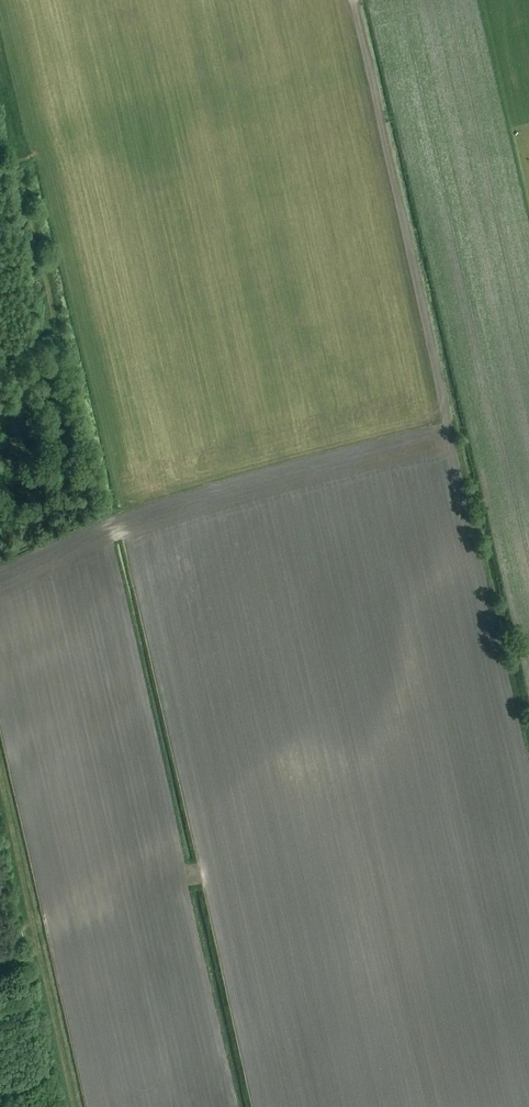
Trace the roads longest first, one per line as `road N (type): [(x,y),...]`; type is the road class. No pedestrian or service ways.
road 1 (track): [(74,1106),(39,952),(0,970)]
road 2 (track): [(0,783),(39,952)]

